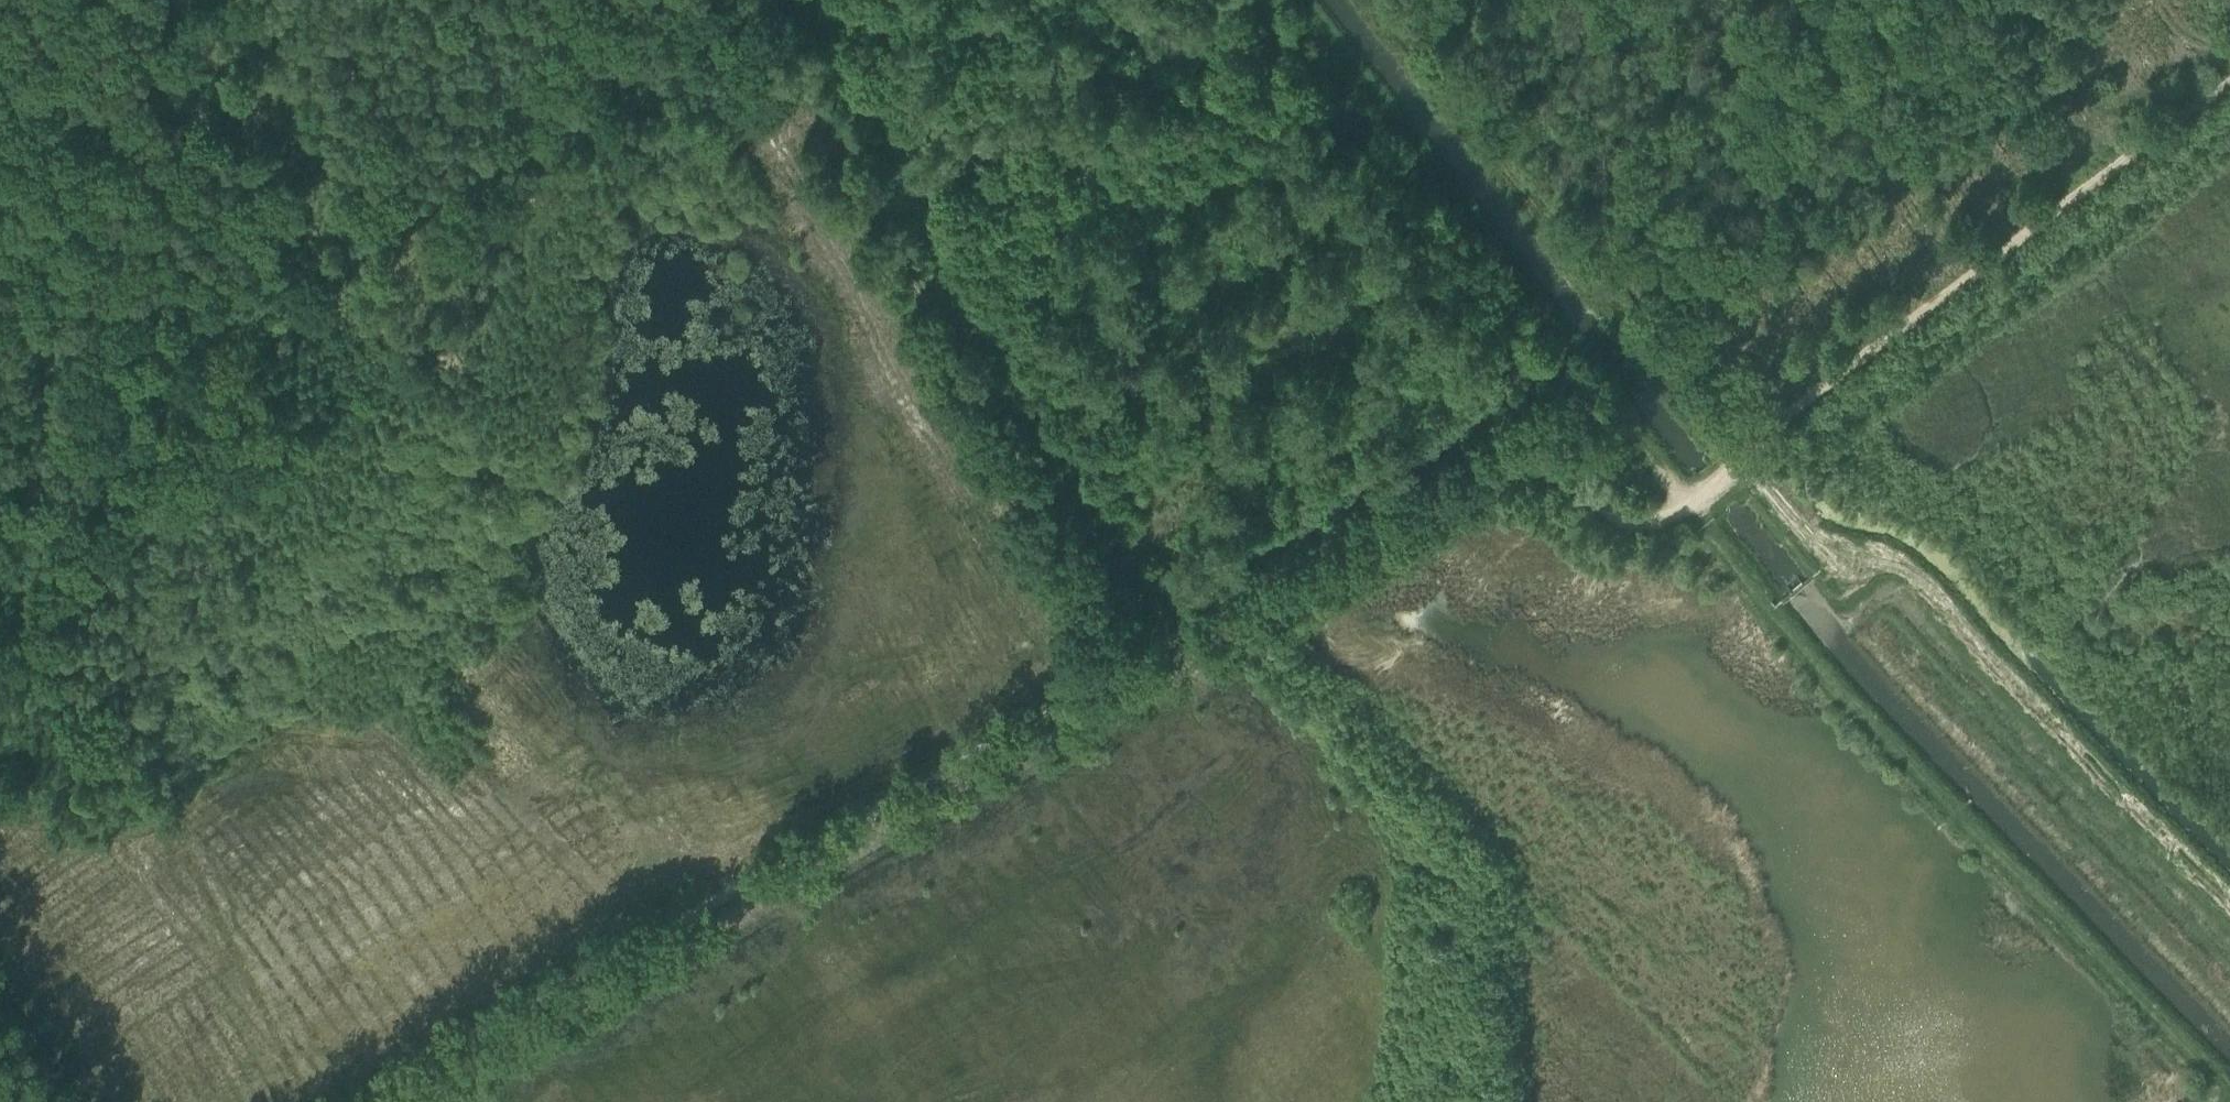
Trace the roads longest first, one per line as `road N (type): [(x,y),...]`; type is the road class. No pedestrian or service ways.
road 1 (track): [(2229,85),(1737,461),(1686,510),(1647,520),(1611,513),(1538,459),(1509,453),(1475,461),(365,1101)]
road 2 (track): [(1293,0),(1686,510)]

